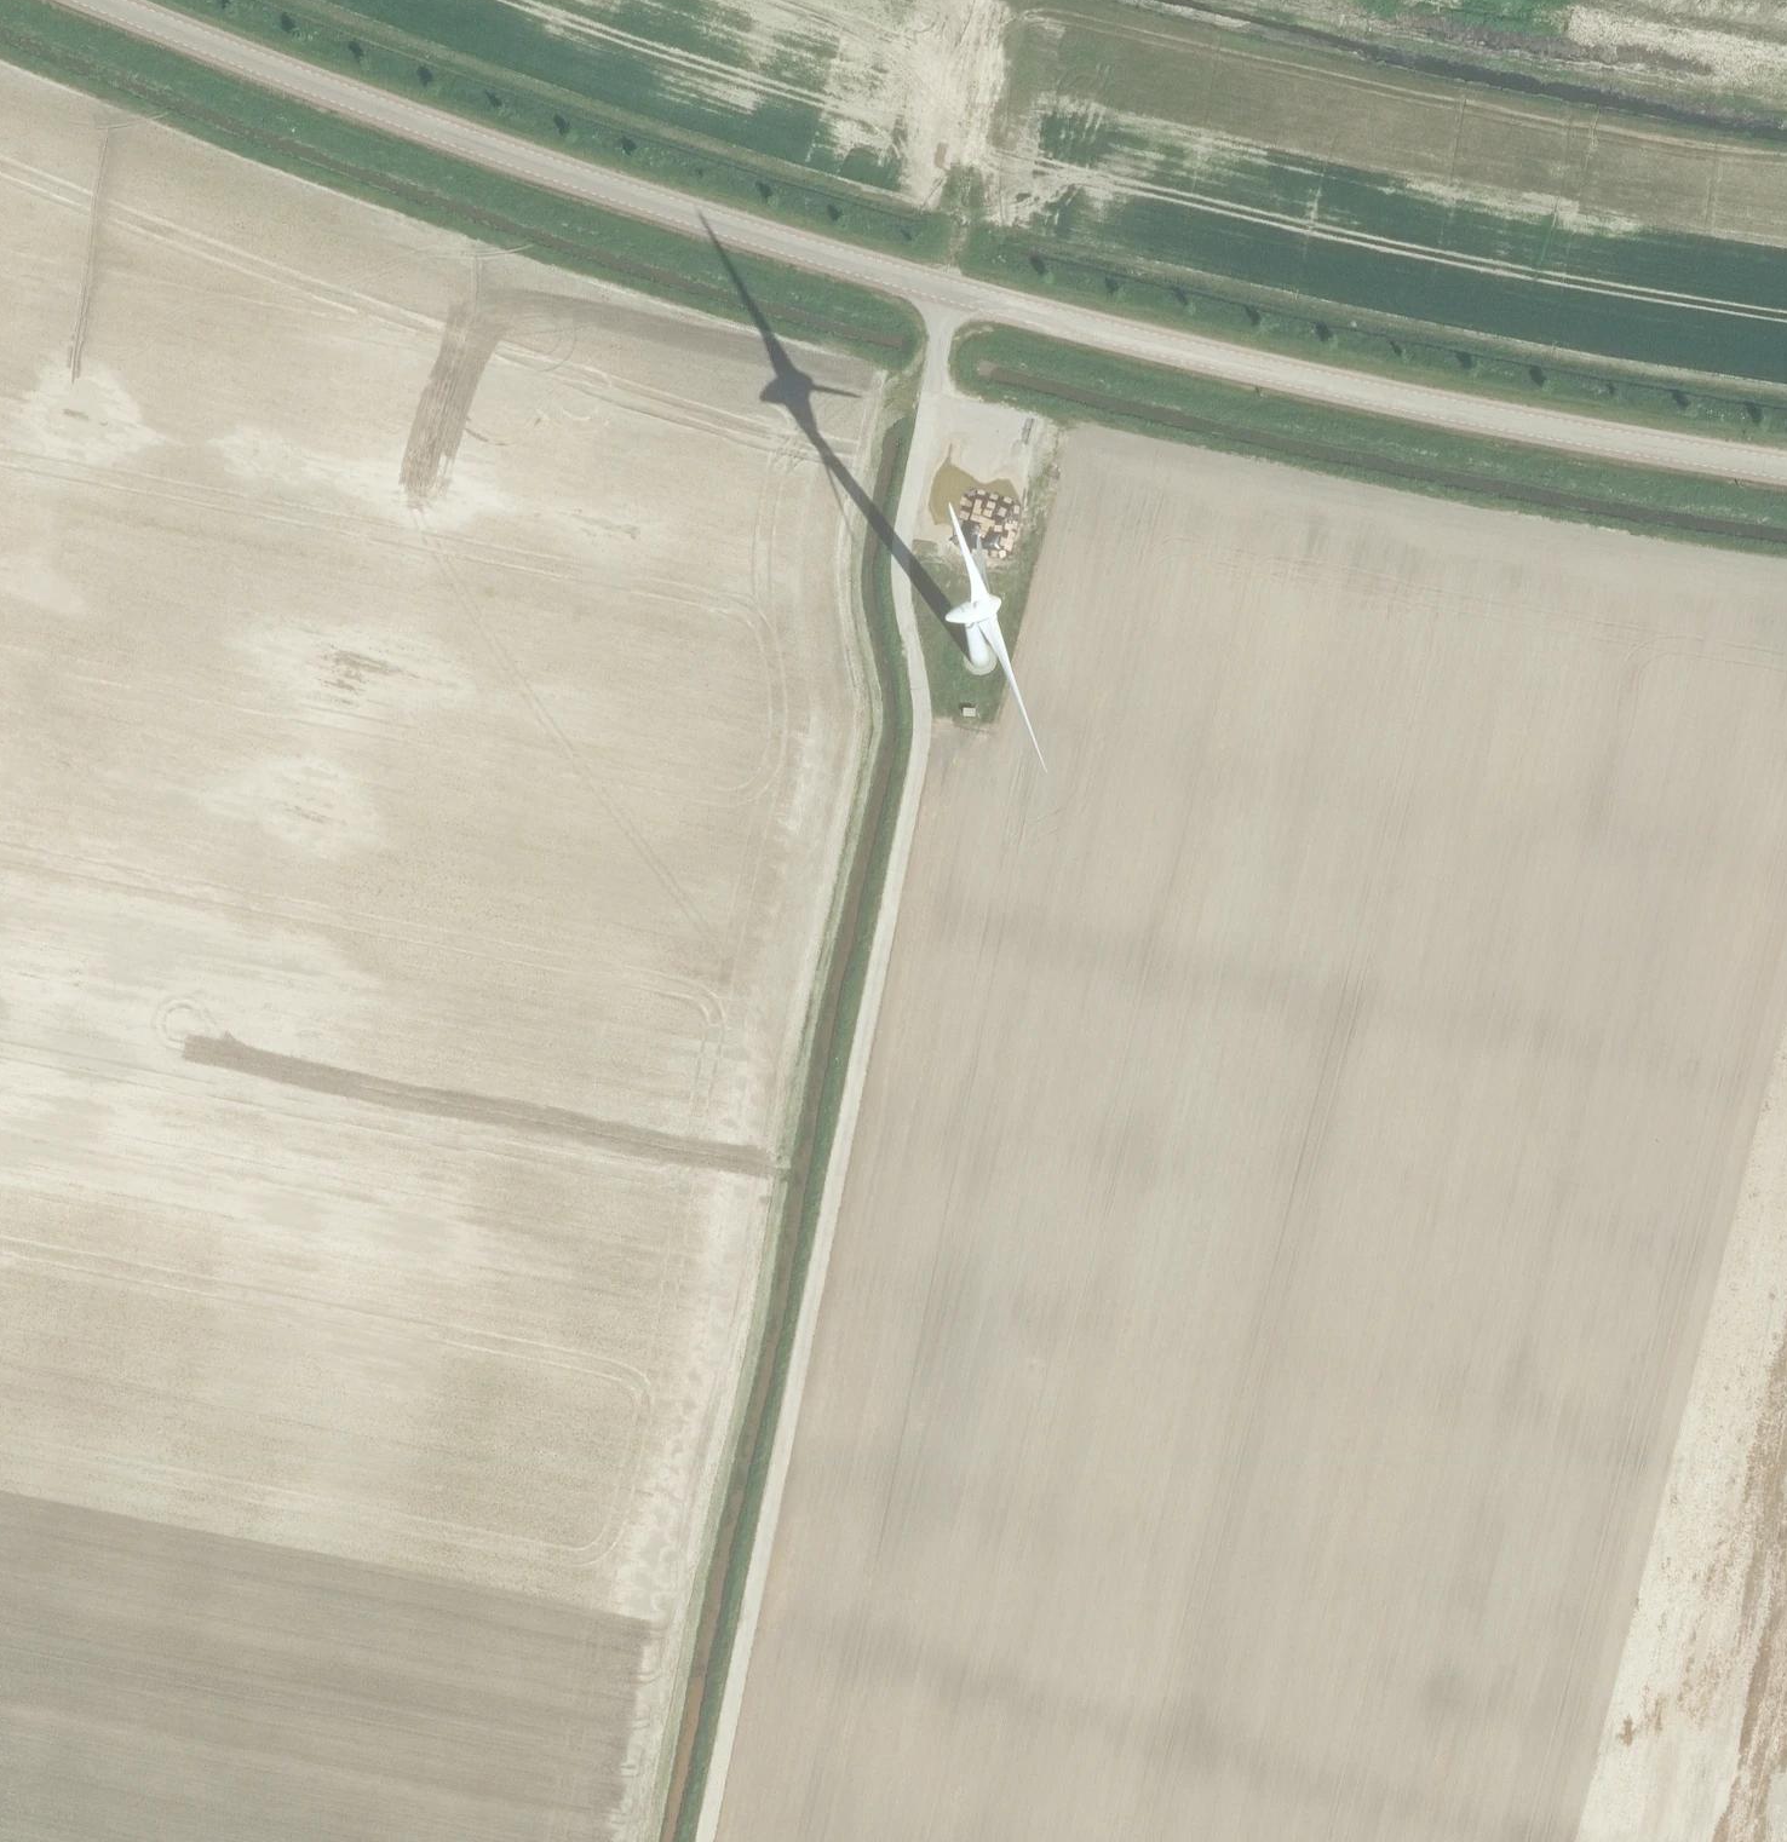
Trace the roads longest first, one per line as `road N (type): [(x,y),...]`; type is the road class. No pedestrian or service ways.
road 1 (secondary): [(1786,462),(1523,422),(955,295),(612,192),(102,0)]

